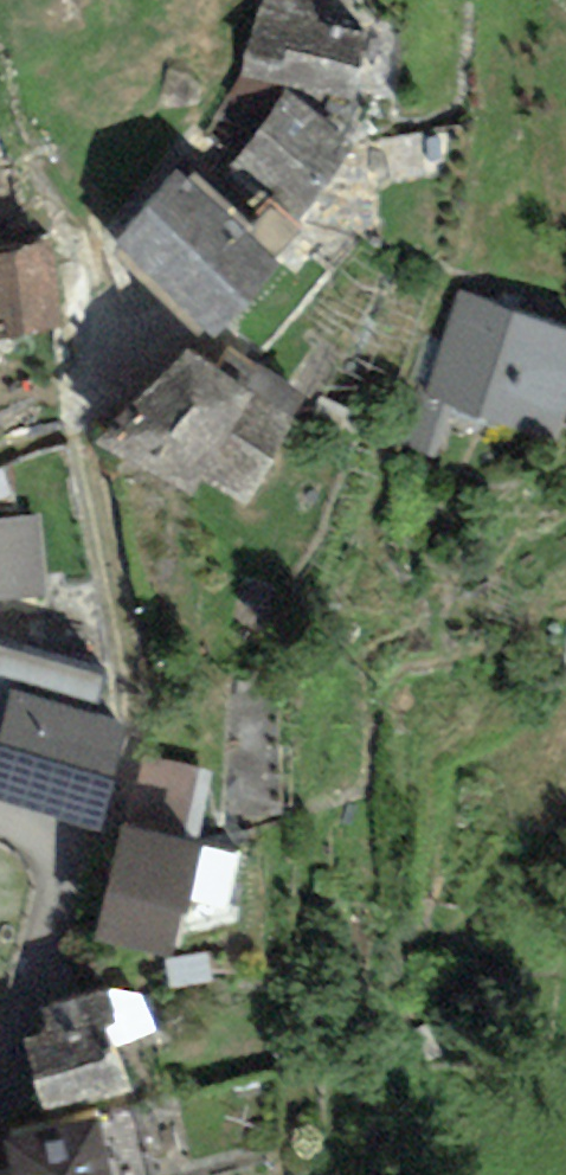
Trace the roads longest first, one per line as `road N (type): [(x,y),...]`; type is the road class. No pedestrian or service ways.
road 1 (track): [(56,876),(100,829),(129,774),(142,707),(96,505),(87,435),(93,361)]
road 2 (residential): [(0,1025),(58,911),(56,876)]

